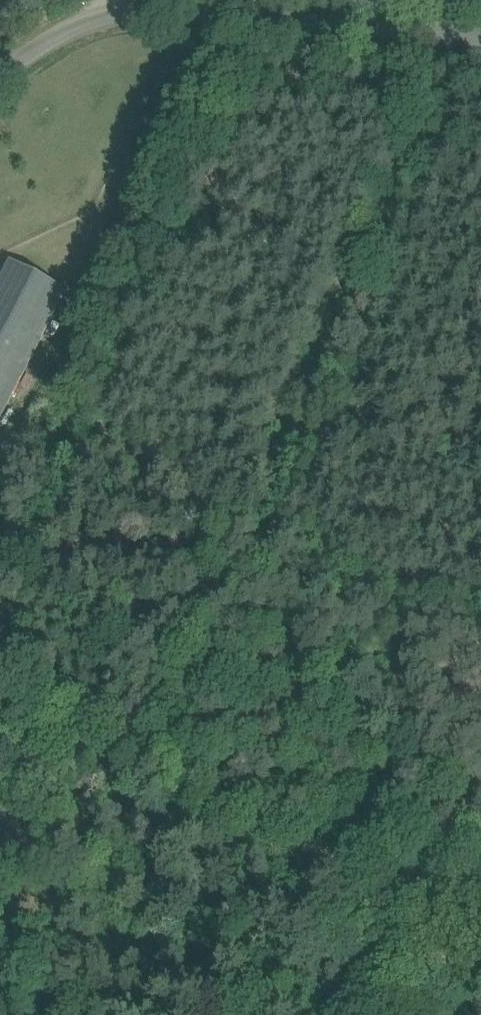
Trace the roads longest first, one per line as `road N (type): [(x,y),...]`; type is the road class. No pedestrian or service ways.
road 1 (unclassified): [(480,34),(144,9),(91,18),(0,80)]

